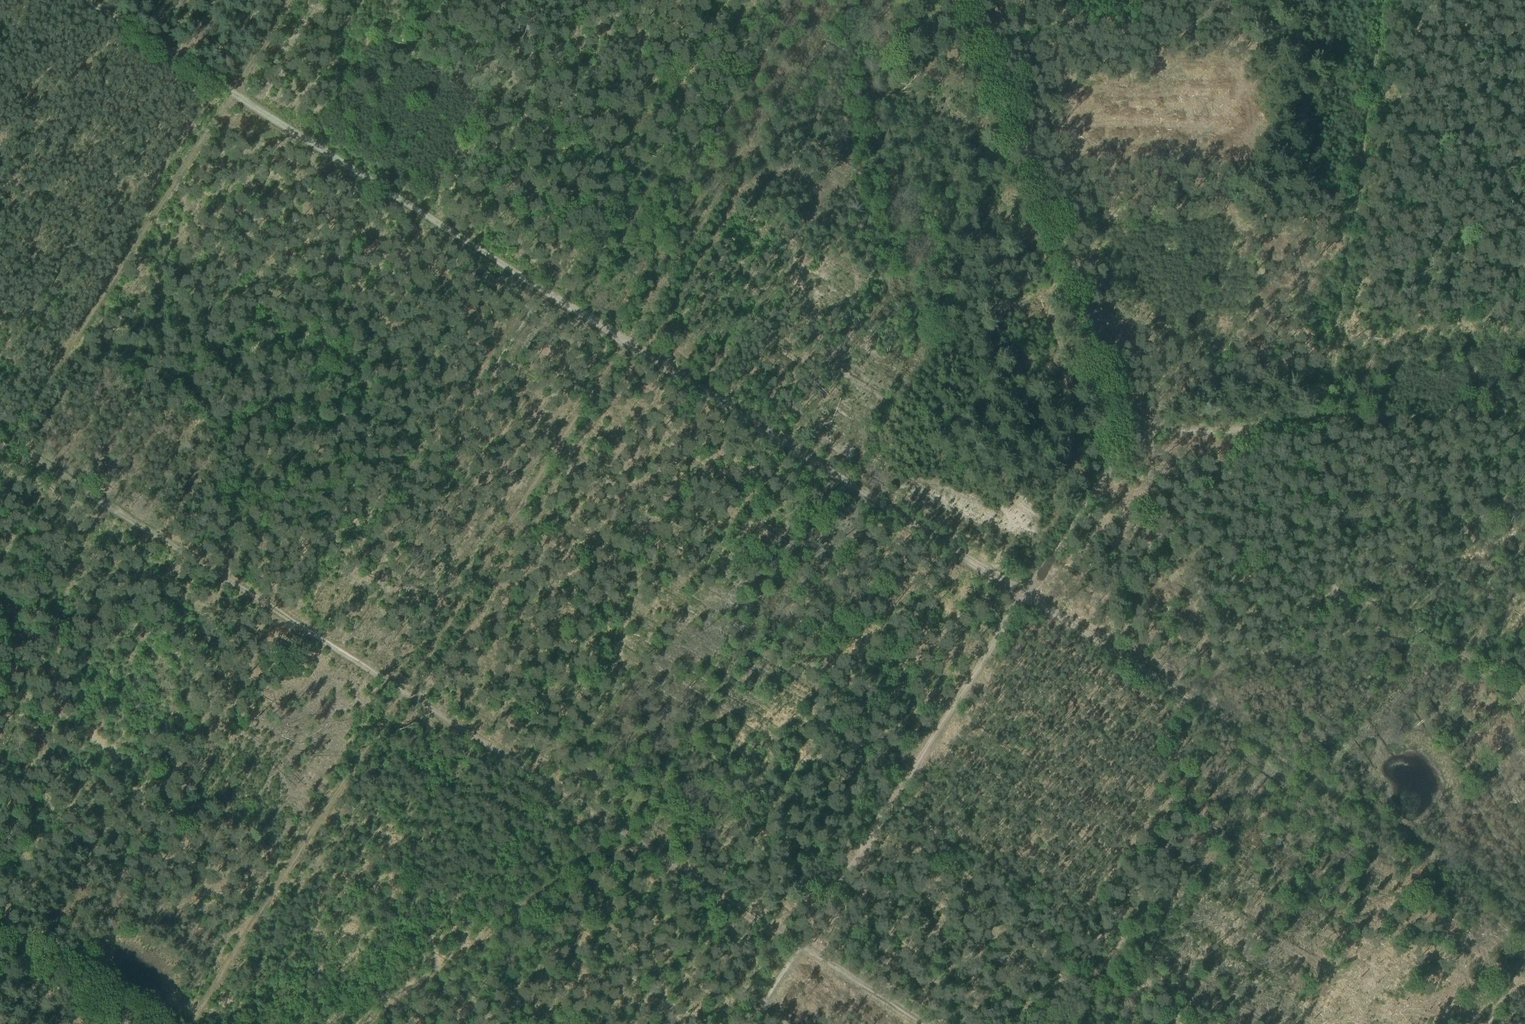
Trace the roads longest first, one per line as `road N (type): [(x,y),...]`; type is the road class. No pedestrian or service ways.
road 1 (track): [(397,687),(803,938),(1026,596)]
road 2 (track): [(1026,596),(1136,428),(1327,417),(1320,567),(1341,596),(1427,636),(1524,716)]
road 3 (track): [(1524,913),(1026,596)]
road 4 (track): [(619,336),(232,92),(291,0)]
road 5 (track): [(1026,596),(619,336)]
road 6 (track): [(1136,428),(981,0)]
road 7 (track): [(1383,0),(1327,417)]
road 8 (track): [(397,687),(619,336)]
road 9 (track): [(397,687),(191,1023)]
road 10 (track): [(0,435),(262,603)]
road 11 (track): [(262,603),(397,687)]

